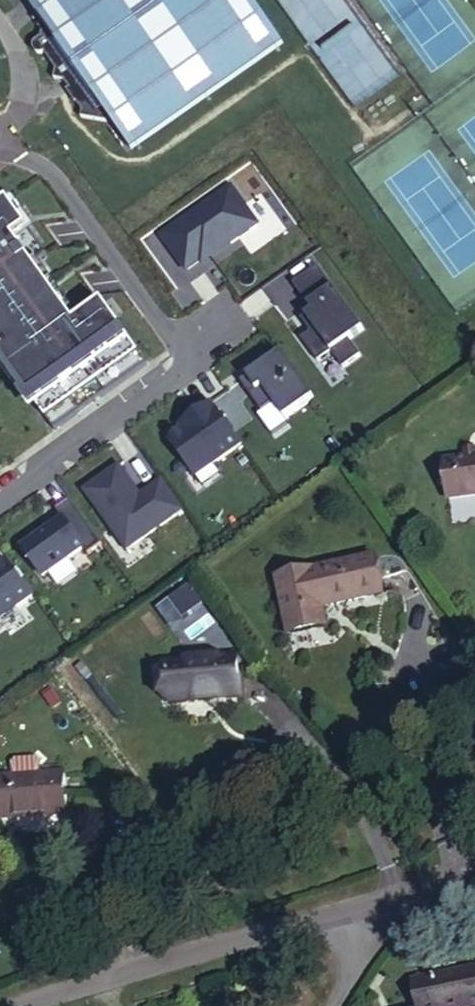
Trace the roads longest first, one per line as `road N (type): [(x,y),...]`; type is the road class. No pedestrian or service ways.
road 1 (residential): [(0,151),(51,169),(172,345),(175,365),(171,380),(0,501)]
road 2 (residential): [(357,914),(192,946),(12,1005)]
road 3 (residential): [(474,869),(357,914)]

